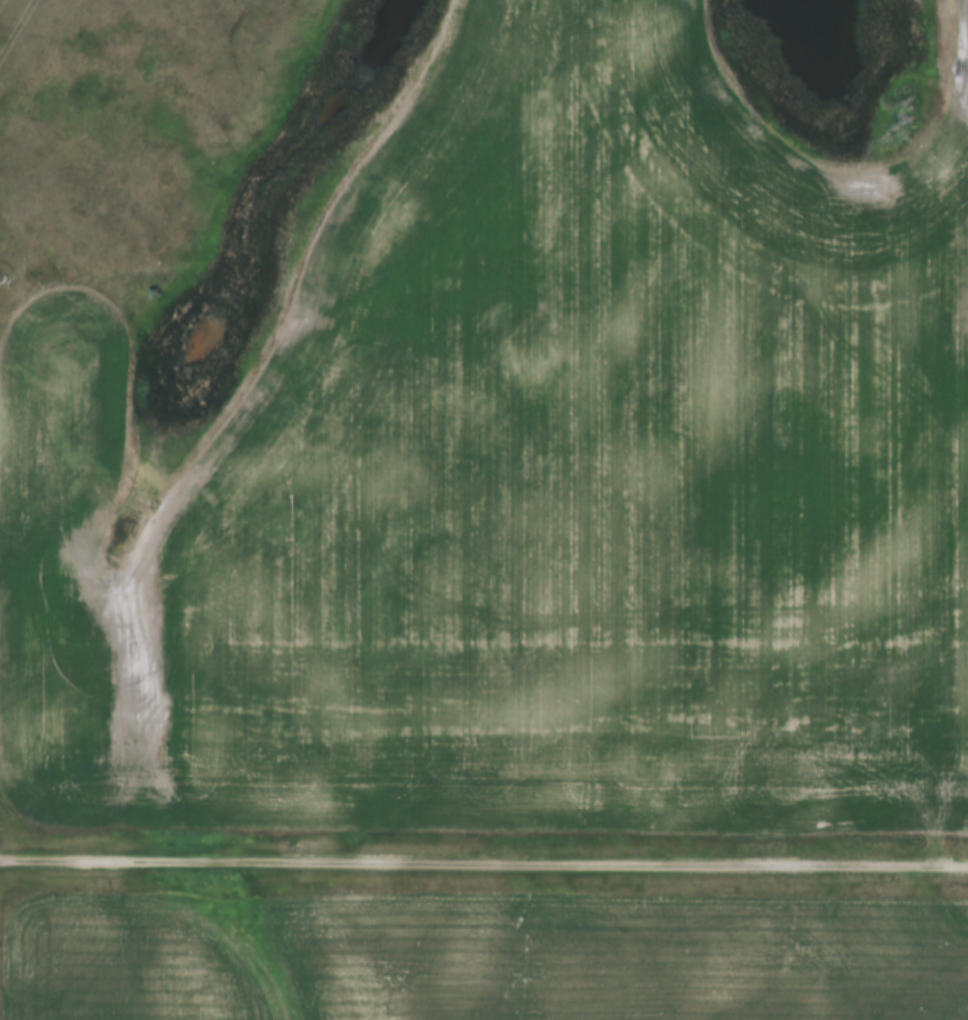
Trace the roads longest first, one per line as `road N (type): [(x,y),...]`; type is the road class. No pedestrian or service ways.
road 1 (track): [(967,864),(0,859)]

